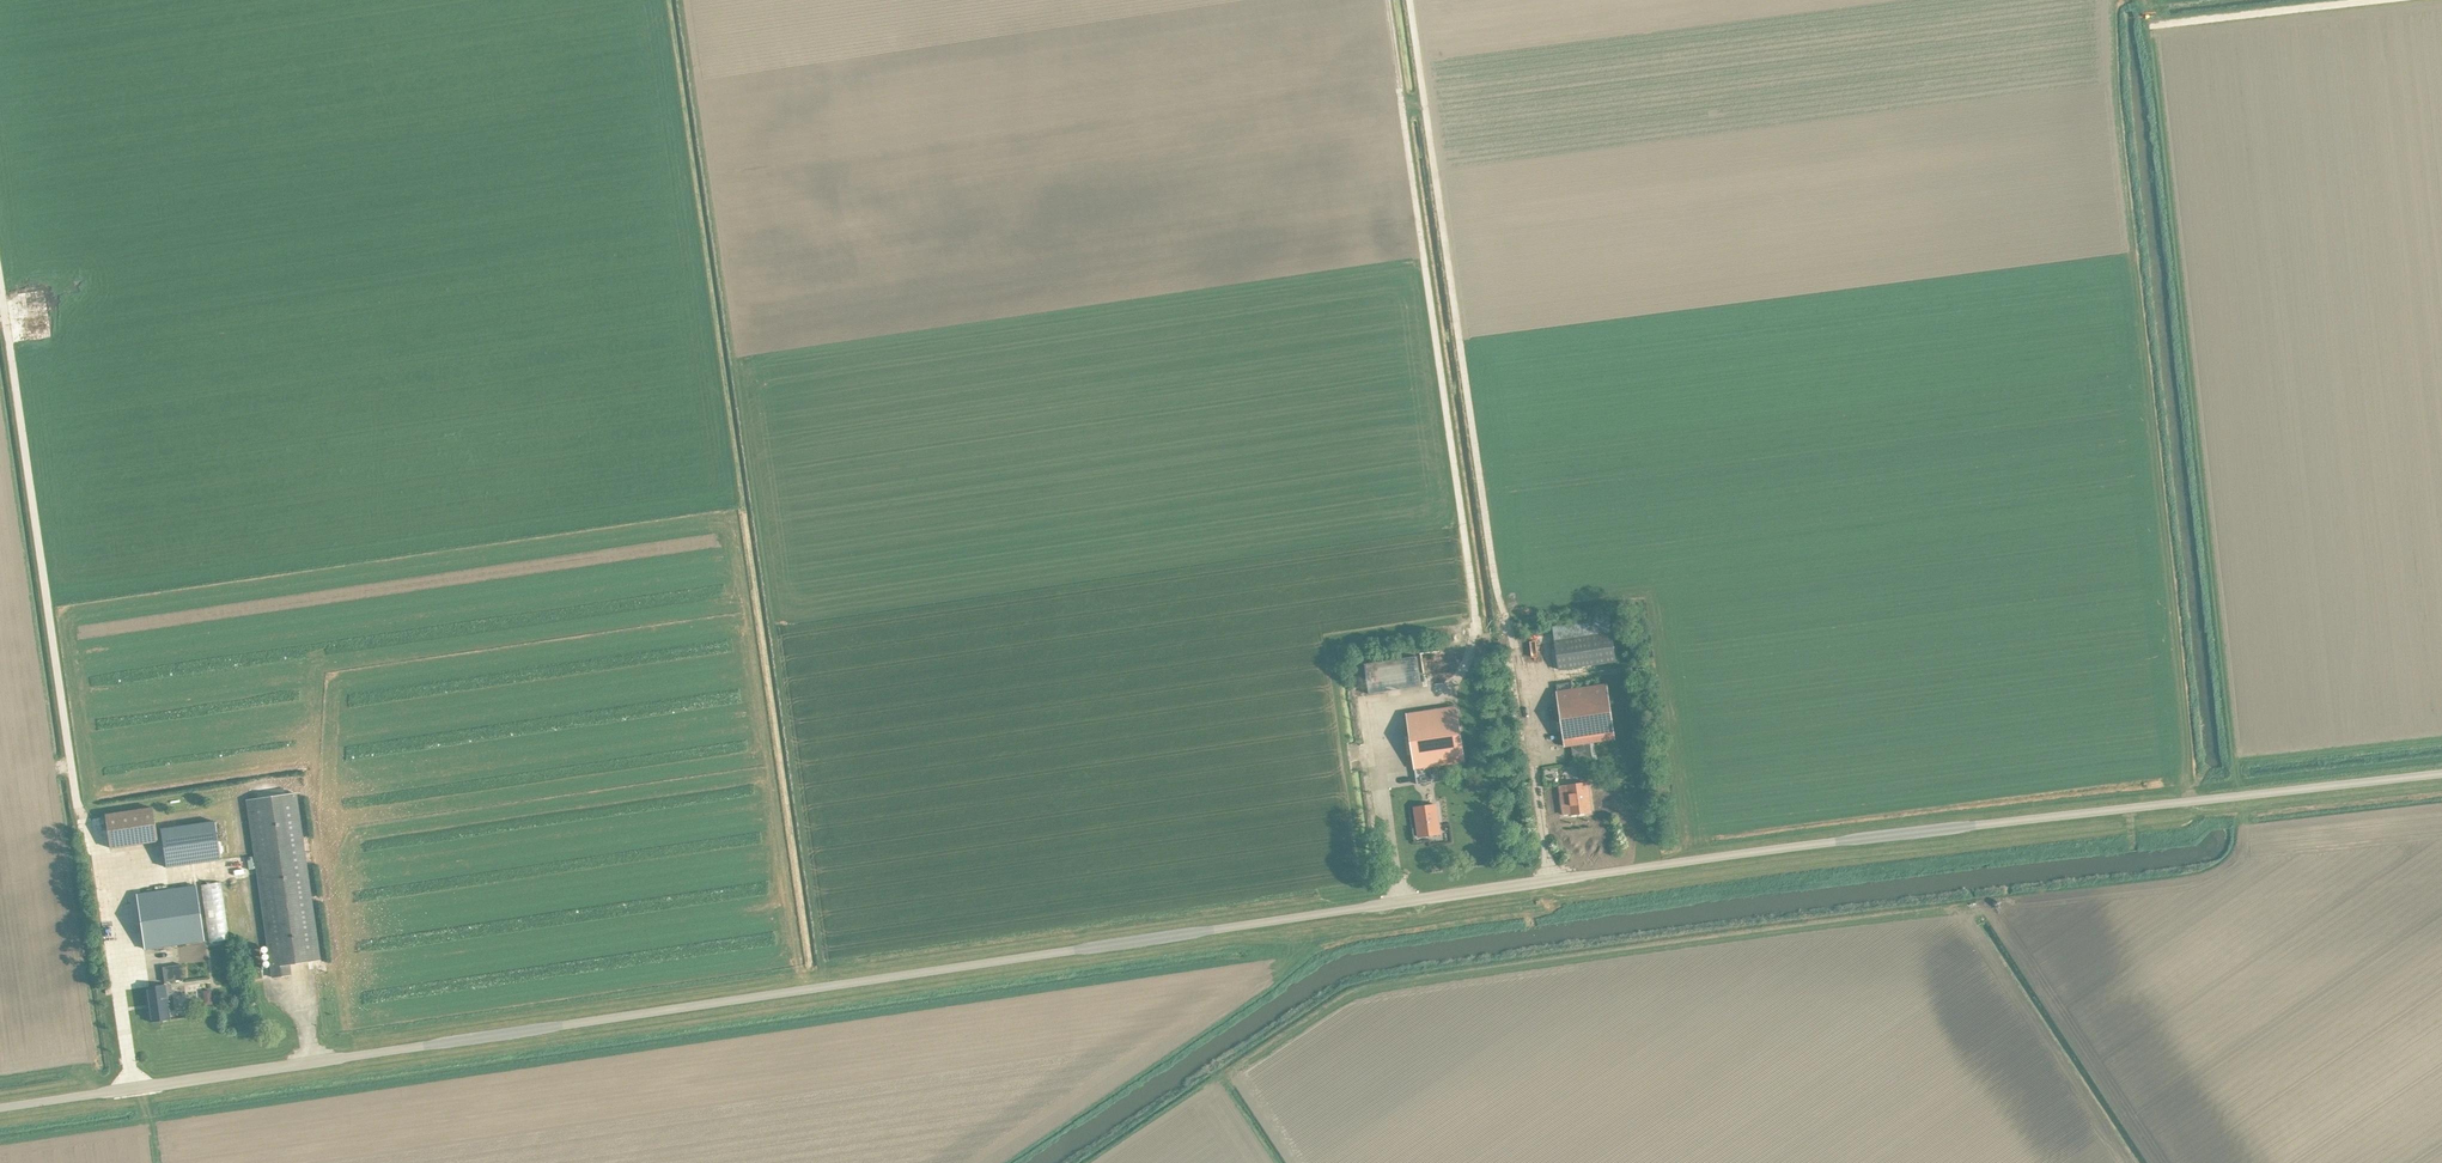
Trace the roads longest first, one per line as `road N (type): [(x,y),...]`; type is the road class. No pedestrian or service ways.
road 1 (unclassified): [(0,1106),(1854,835),(2441,772)]
road 2 (track): [(90,822),(76,806),(0,287)]

